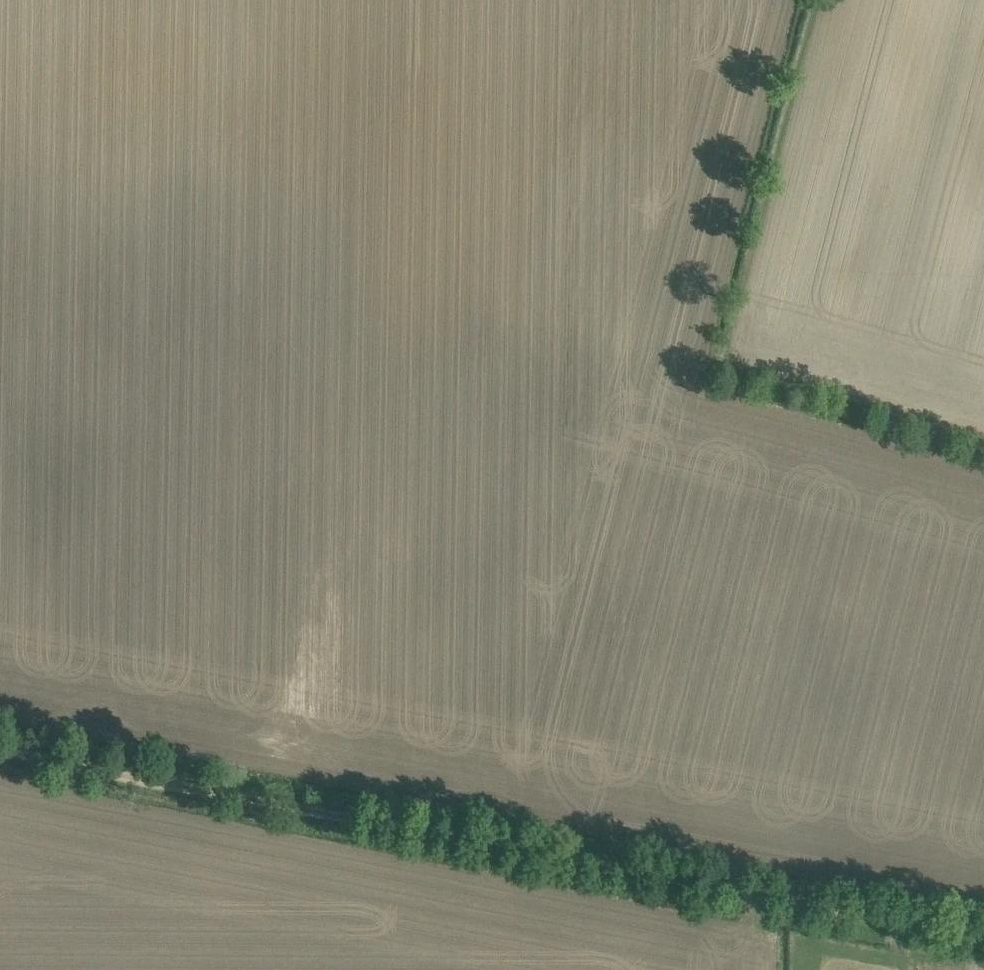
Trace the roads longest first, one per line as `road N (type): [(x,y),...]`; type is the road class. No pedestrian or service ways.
road 1 (track): [(0,743),(983,936)]

